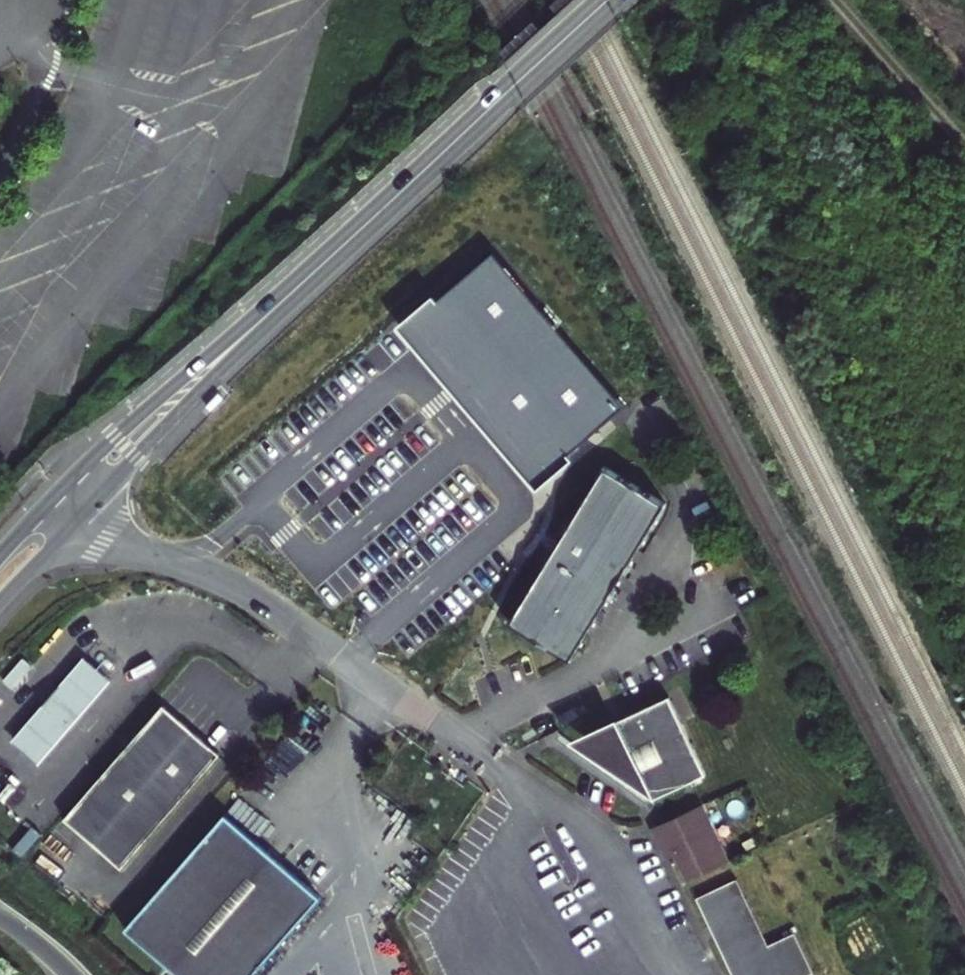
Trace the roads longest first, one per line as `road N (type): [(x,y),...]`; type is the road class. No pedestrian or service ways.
road 1 (secondary): [(0,604),(349,234)]
road 2 (secondary): [(349,234),(137,417),(0,555)]
road 3 (secondary): [(349,234),(608,0)]
road 4 (track): [(835,0),(964,133)]

